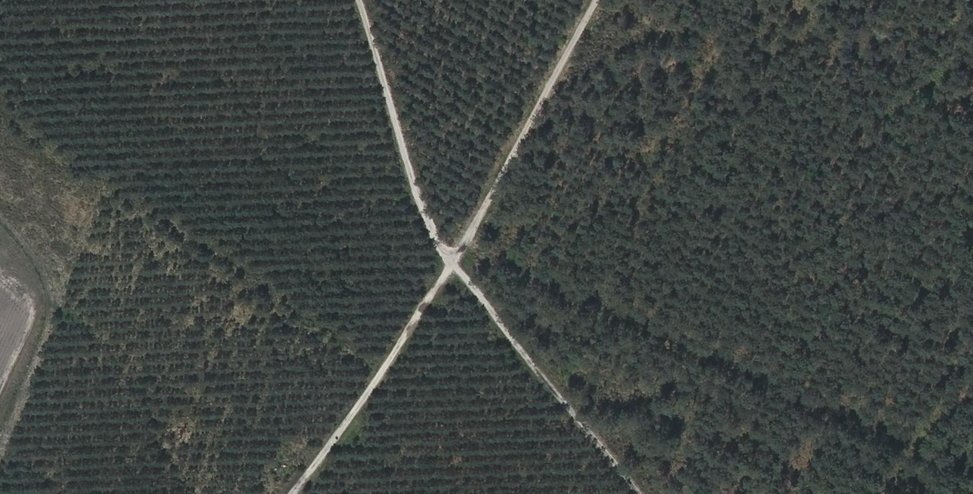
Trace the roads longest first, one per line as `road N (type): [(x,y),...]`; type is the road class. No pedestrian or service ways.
road 1 (track): [(598,0),(468,238),(293,493)]
road 2 (track): [(359,0),(438,243),(638,493)]
road 3 (track): [(972,464),(921,450),(468,238)]
road 4 (track): [(884,493),(972,382)]
road 5 (track): [(0,276),(34,309),(0,388)]

